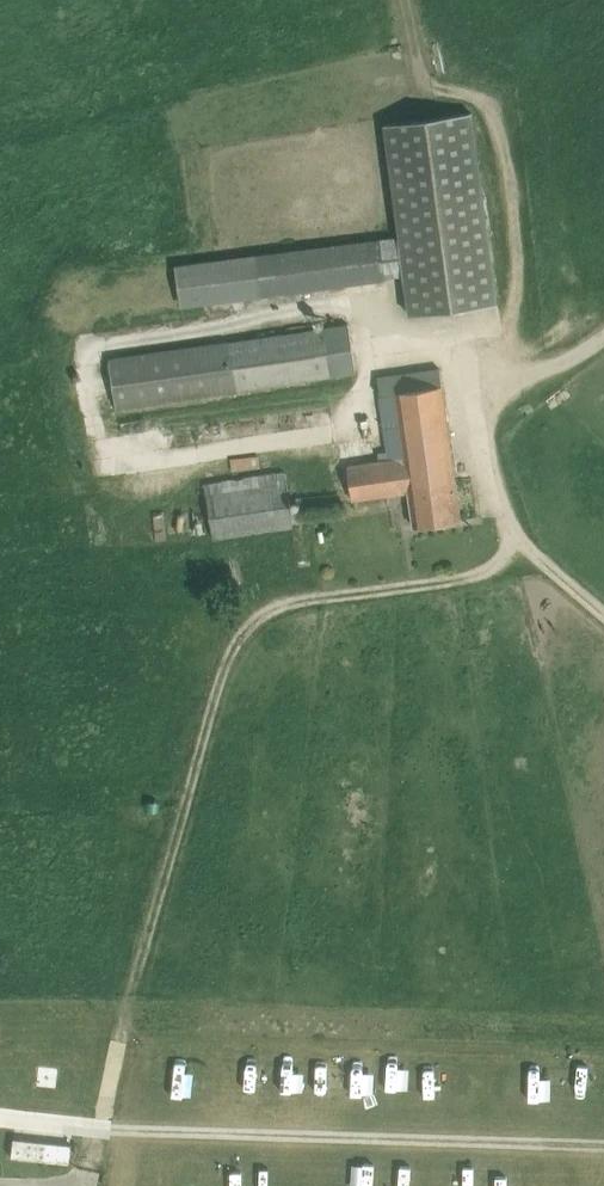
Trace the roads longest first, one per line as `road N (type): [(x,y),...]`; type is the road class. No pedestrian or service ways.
road 1 (unclassified): [(603,335),(527,381),(500,408),(488,456),(506,563),(272,608),(239,643),(128,1001),(84,1185)]
road 2 (track): [(506,530),(603,612)]

